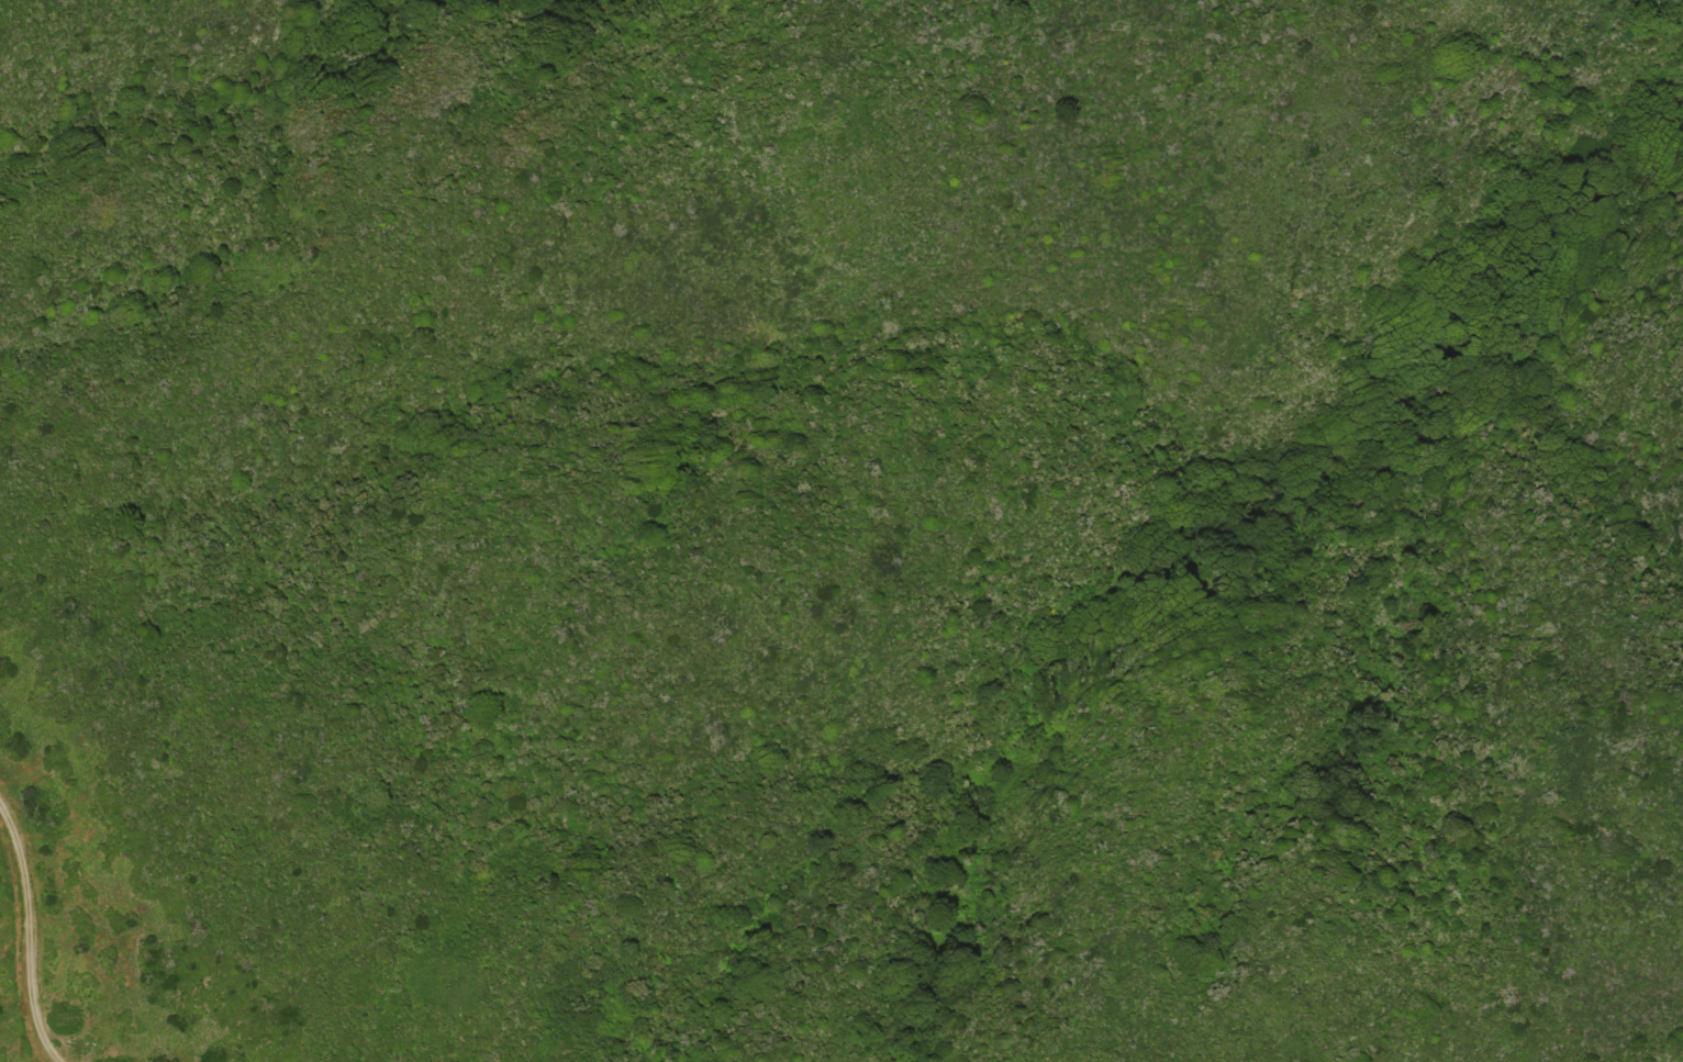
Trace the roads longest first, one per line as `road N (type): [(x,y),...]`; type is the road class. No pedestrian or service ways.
road 1 (track): [(0,792),(22,835),(34,887),(43,1025),(69,1061)]

